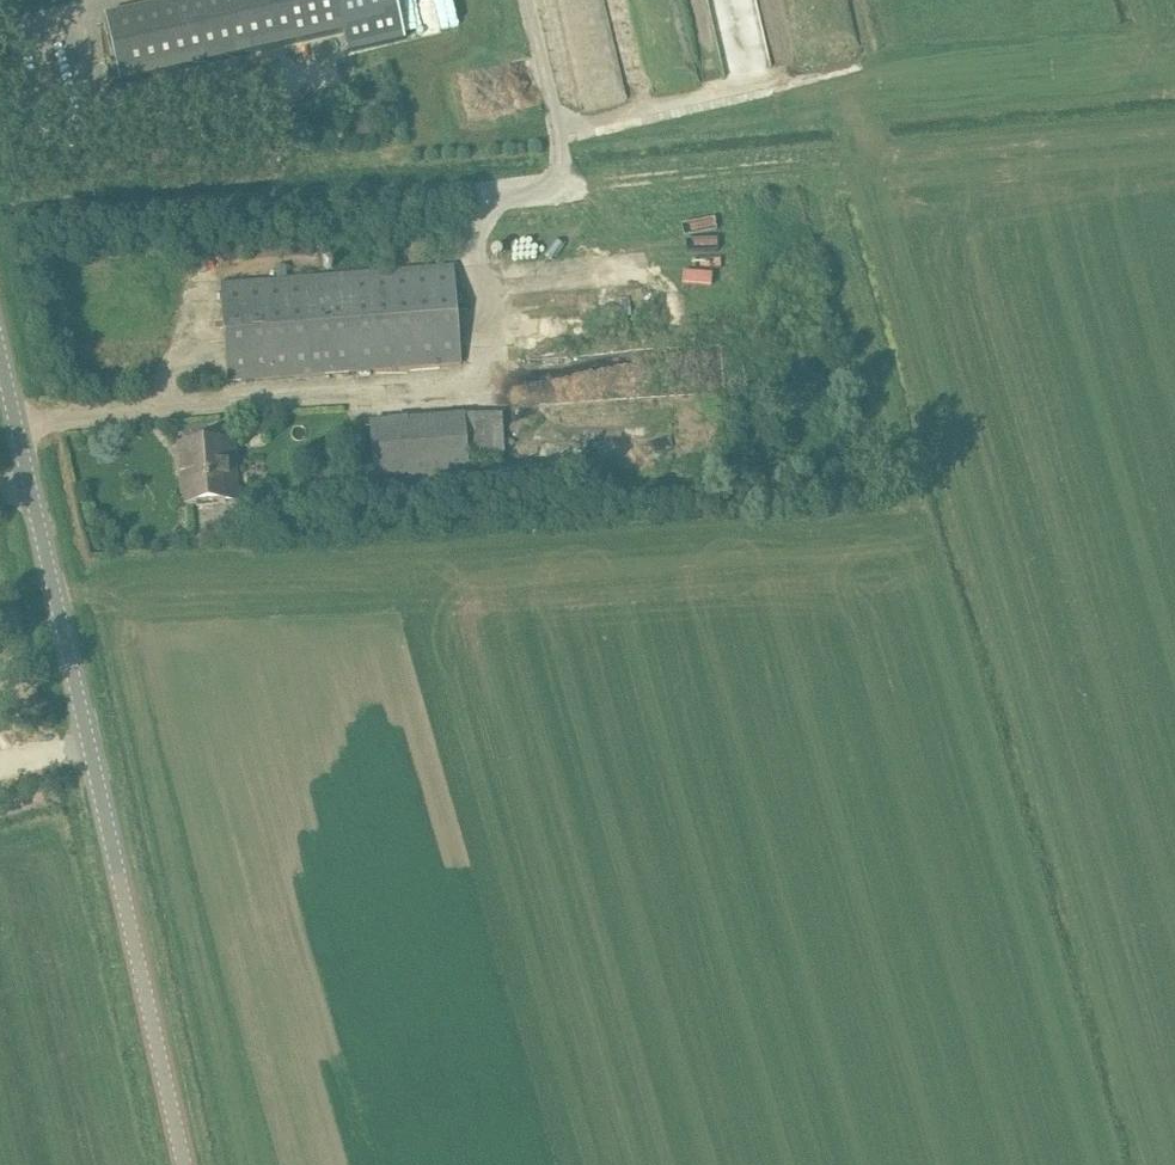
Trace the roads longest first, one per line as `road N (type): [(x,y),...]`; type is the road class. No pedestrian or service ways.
road 1 (tertiary): [(174,1164),(0,389)]

